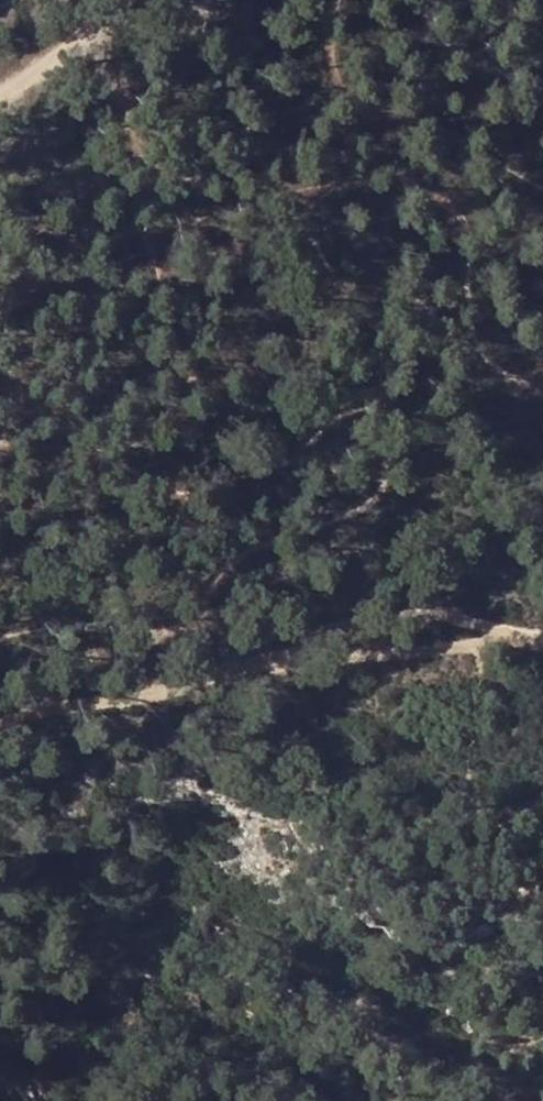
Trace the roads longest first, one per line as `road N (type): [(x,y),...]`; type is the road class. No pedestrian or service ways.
road 1 (track): [(0,729),(189,681),(365,663),(419,634),(485,627),(542,634)]
road 2 (track): [(0,94),(45,62),(98,0)]

